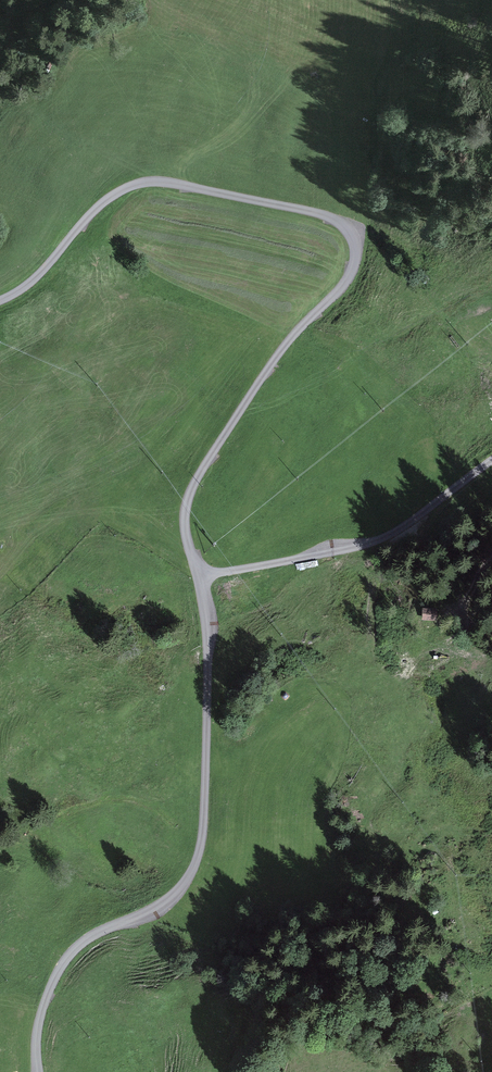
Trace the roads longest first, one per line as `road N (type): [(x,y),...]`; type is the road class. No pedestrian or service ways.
road 1 (track): [(0,300),(34,279),(107,199),(146,182),(326,216),(348,230),(356,249),(349,276),(277,355),(190,494),(186,532),(208,623),(206,808),(193,871),(155,911),(100,931),(69,955),(39,1025),(39,1071)]
road 2 (track): [(202,577),(375,543),(491,461)]

